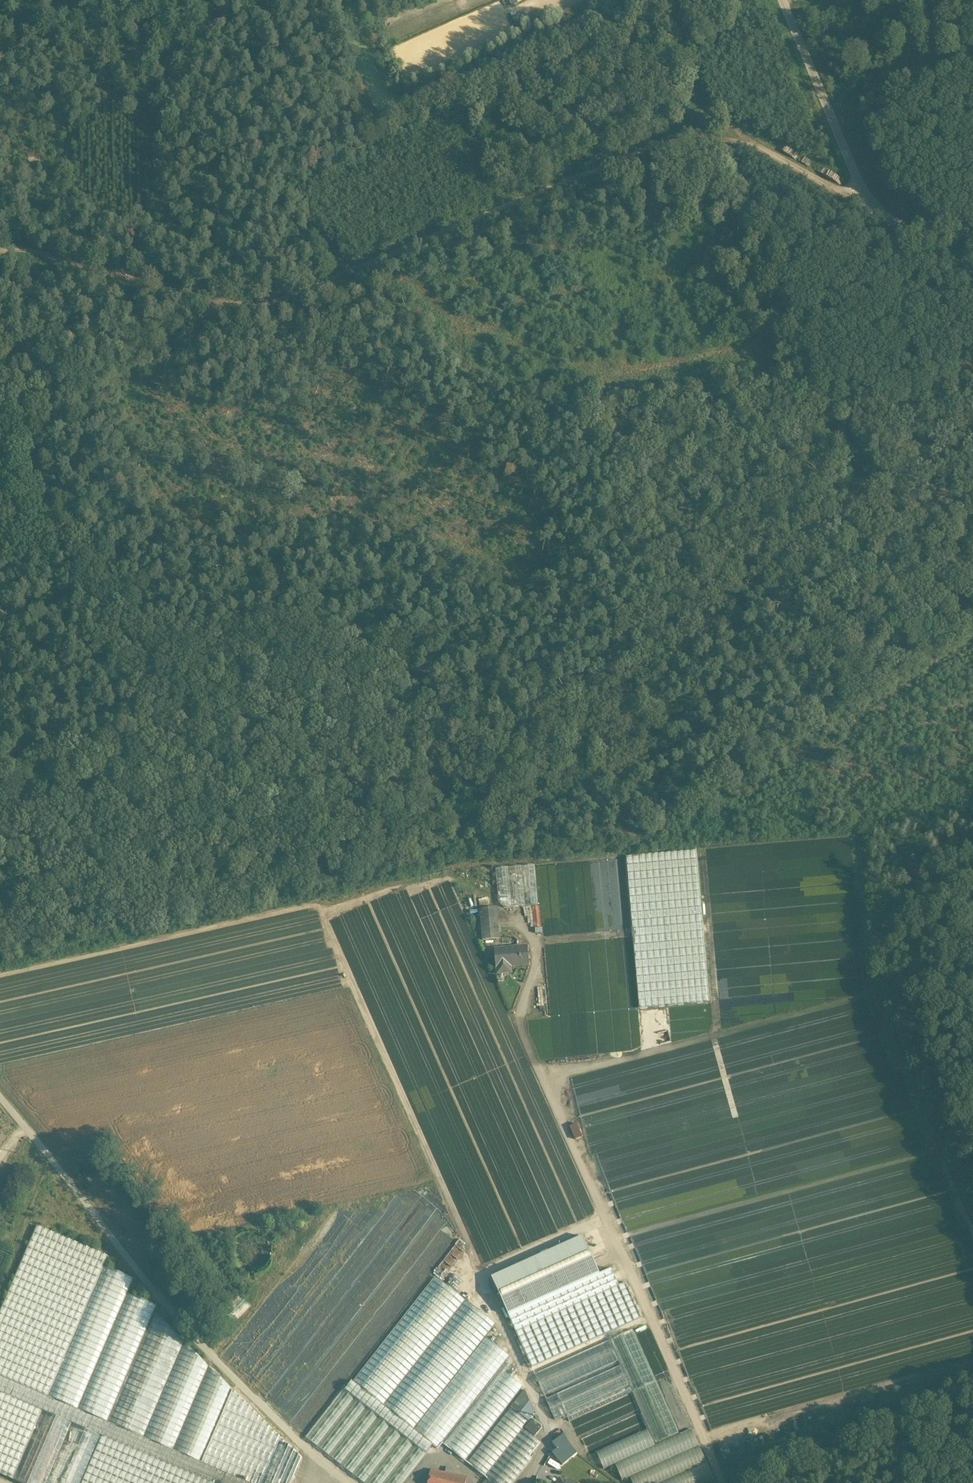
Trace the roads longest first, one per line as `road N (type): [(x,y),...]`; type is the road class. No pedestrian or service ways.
road 1 (track): [(0,251),(252,305),(349,274),(659,145),(697,139),(747,143),(869,209)]
road 2 (track): [(532,984),(522,1022),(724,1482)]
road 3 (unclassified): [(347,1482),(298,1446),(170,1311),(0,1096)]
road 4 (track): [(0,677),(58,615),(66,578),(0,341)]
road 5 (track): [(782,0),(869,209)]
road 6 (track): [(732,0),(676,22),(709,108)]

